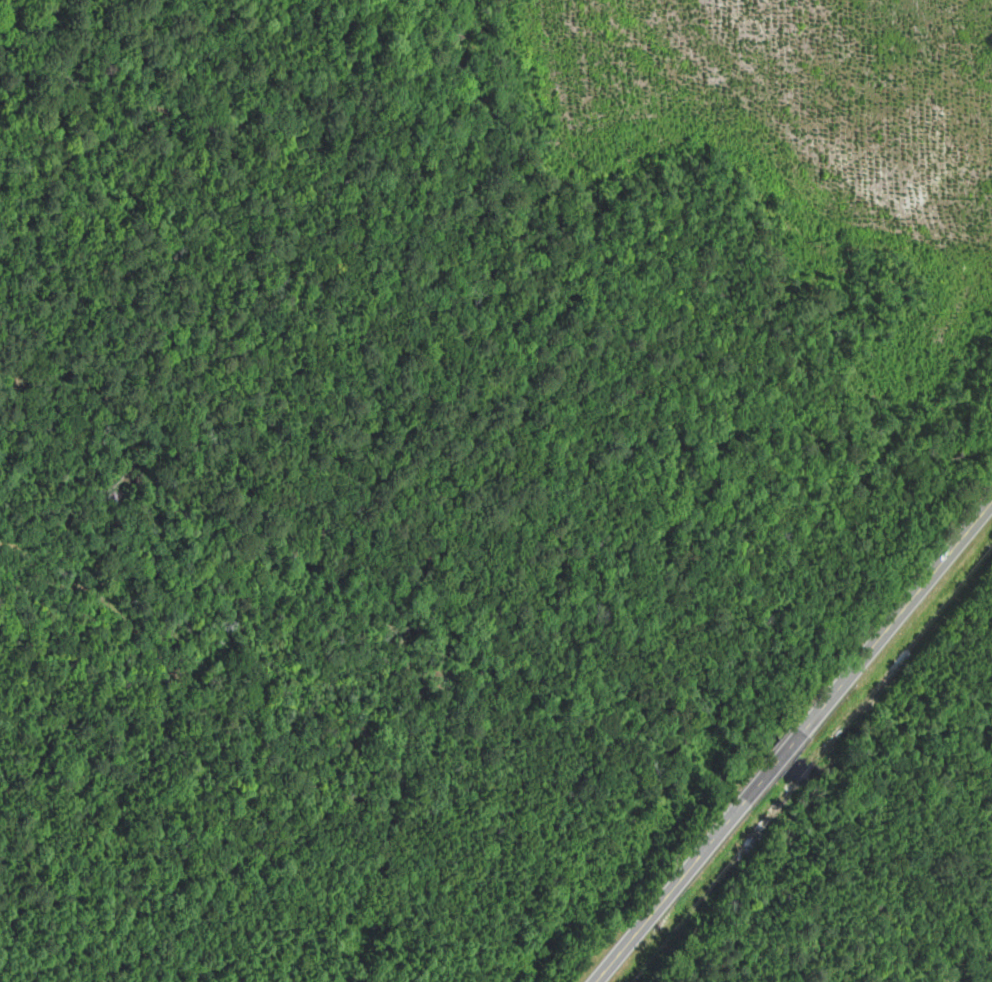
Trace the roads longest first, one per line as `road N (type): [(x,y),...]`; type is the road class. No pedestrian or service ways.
road 1 (trunk): [(595,981),(991,500)]

